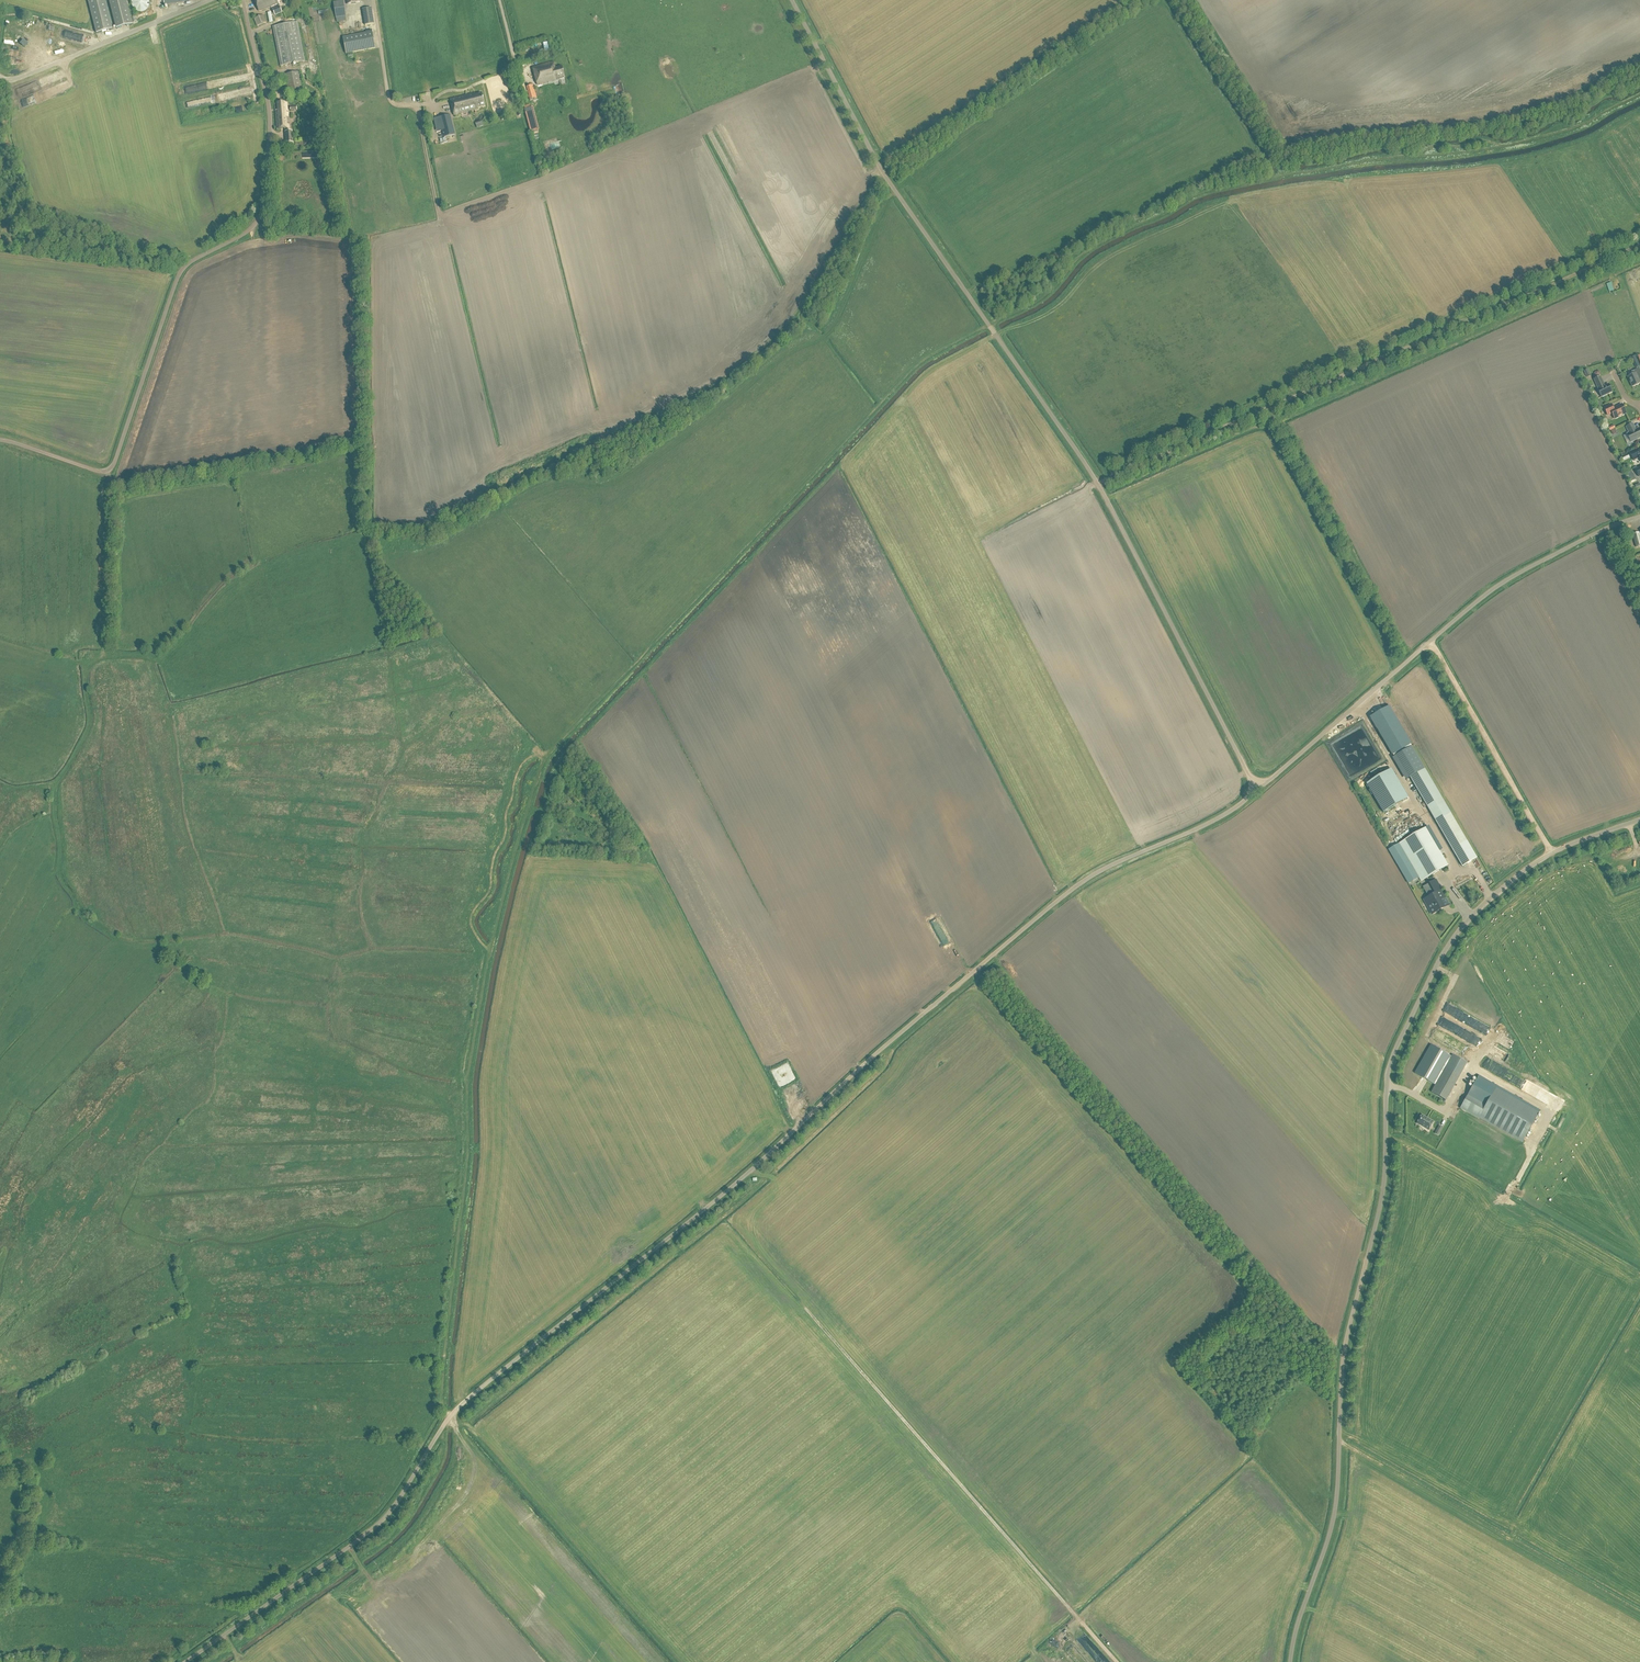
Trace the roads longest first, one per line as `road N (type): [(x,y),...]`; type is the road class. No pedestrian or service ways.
road 1 (unclassified): [(185,1661),(379,1524),(467,1400),(728,1191),(1066,894),(1220,817),(1256,791)]
road 2 (track): [(990,327),(913,372),(546,759),(494,940),(469,1078),(470,1150),(446,1362),(448,1419)]
road 3 (unclassified): [(1290,1661),(1334,1516),(1345,1339),(1384,1189),(1387,1082),(1398,1044),(1443,954),(1481,906),(1552,853),(1639,820)]
road 4 (unclassified): [(1256,791),(1098,484),(892,186),(791,0)]
road 5 (unclassified): [(0,440),(111,469),(182,270),(258,220),(270,114),(243,0)]
road 6 (unclassified): [(1256,791),(1482,597),(1639,517)]
road 7 (track): [(1271,407),(1639,244)]
road 8 (track): [(1552,853),(1430,642)]
road 9 (track): [(417,106),(443,227),(376,243)]
road 10 (track): [(1098,484),(1271,407)]
road 11 (track): [(106,472),(103,656)]
road 12 (track): [(0,1462),(26,1489),(29,1505),(0,1582)]

